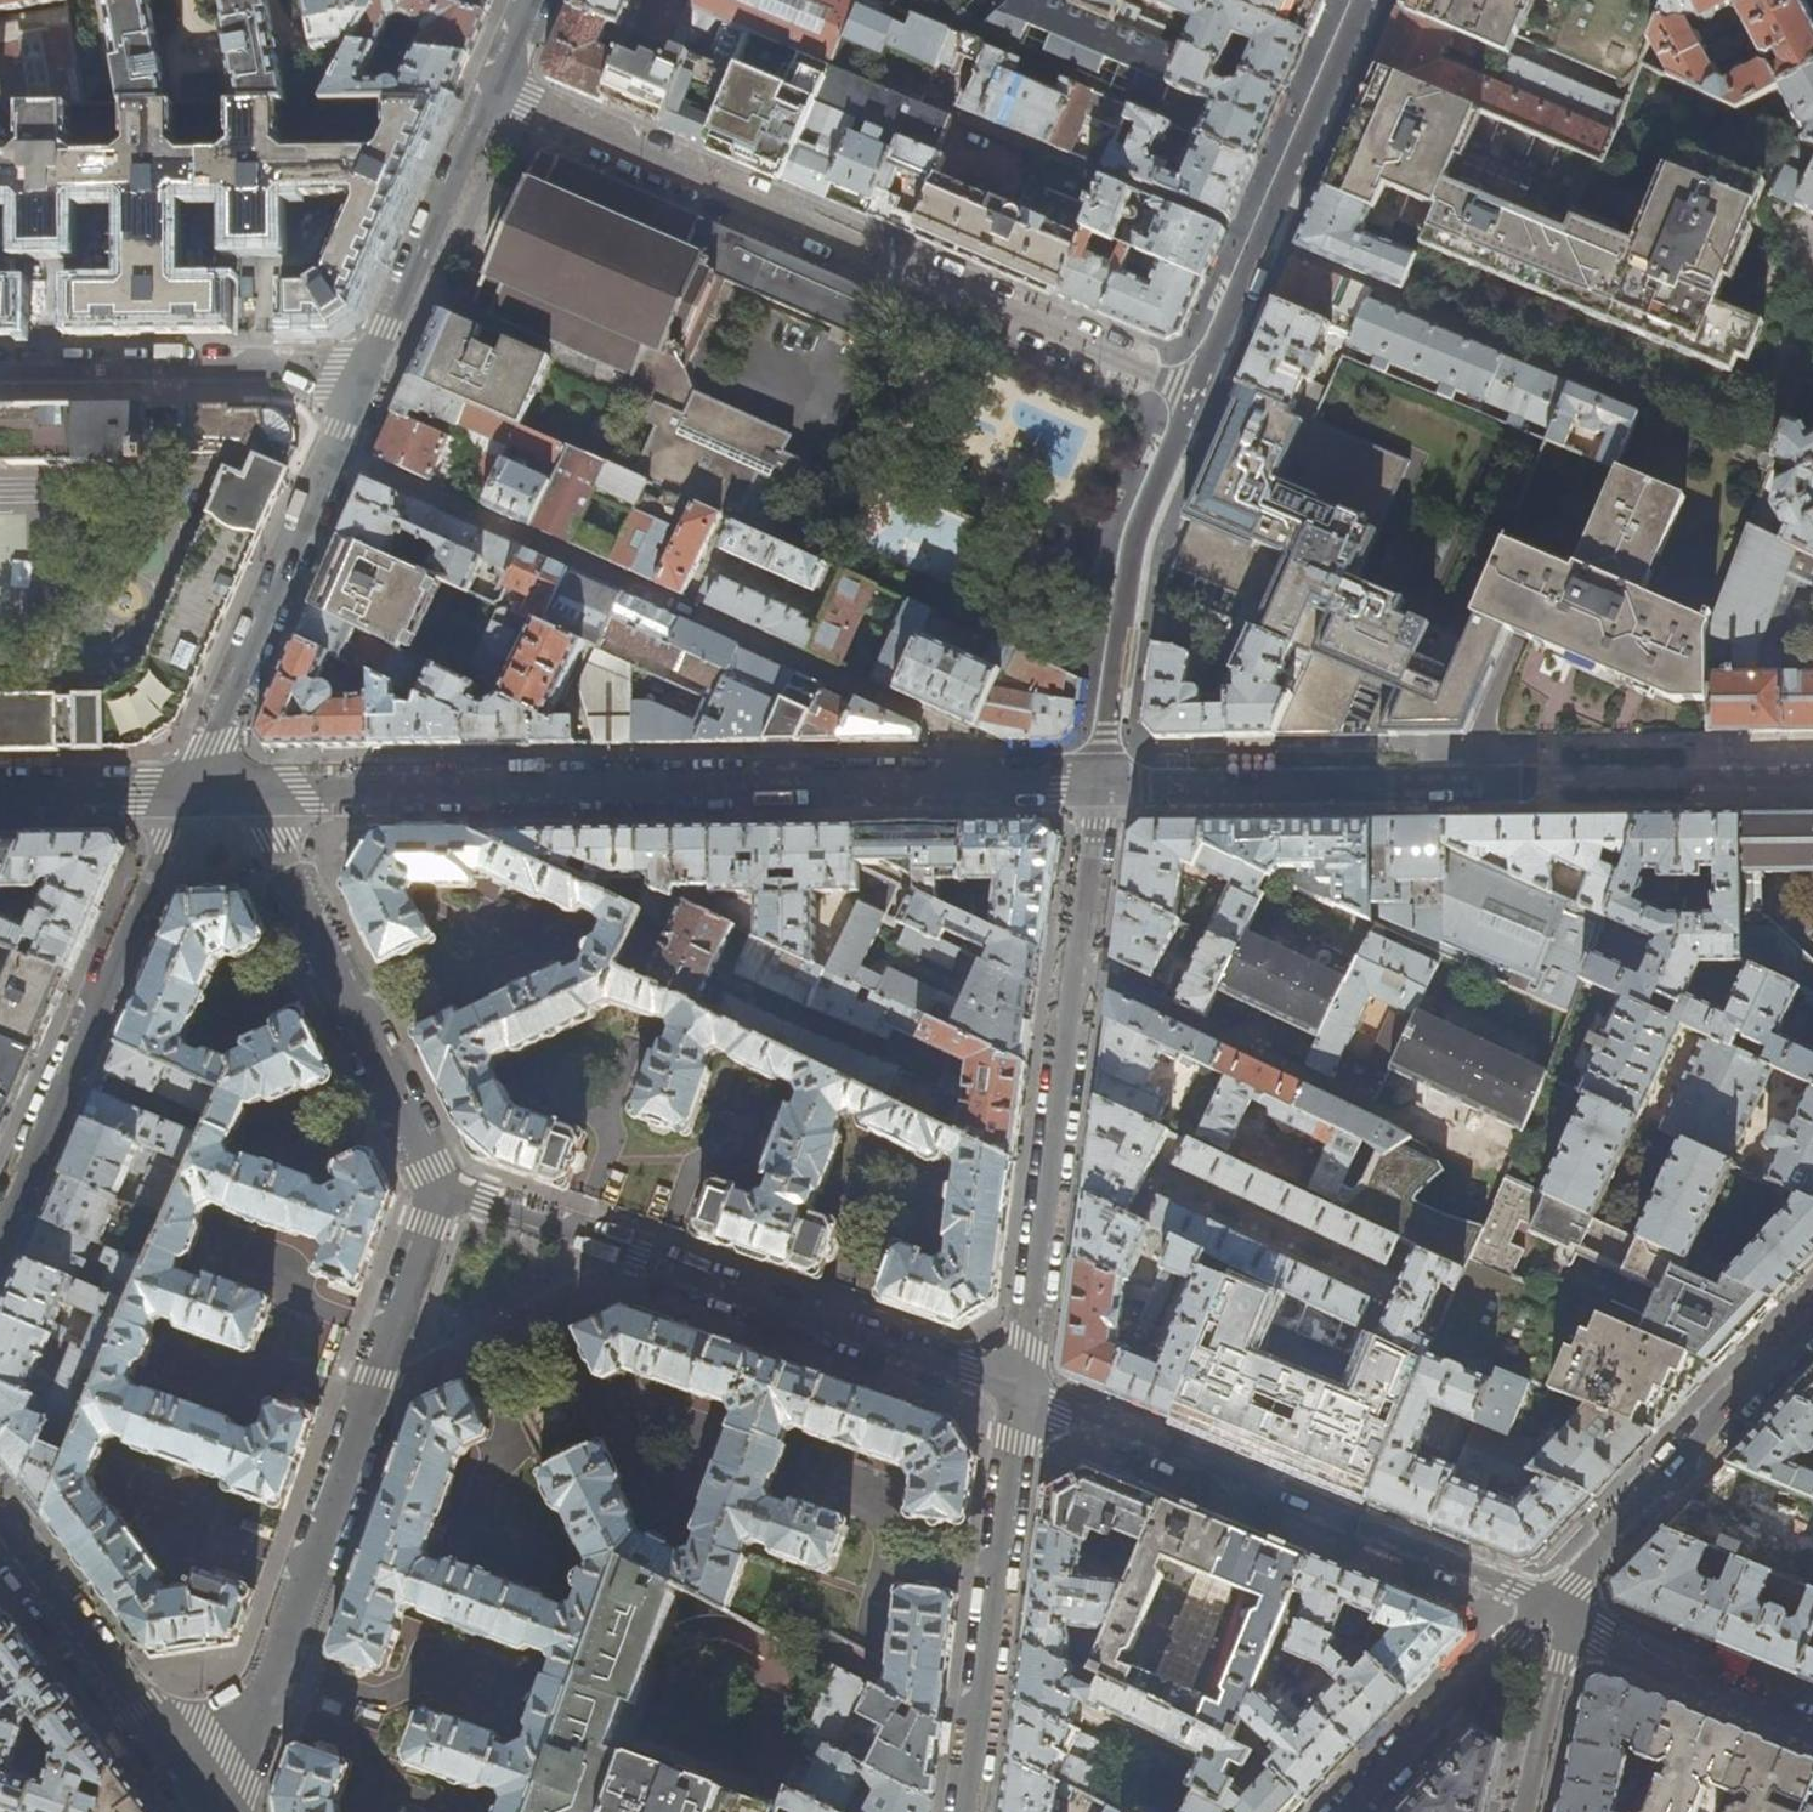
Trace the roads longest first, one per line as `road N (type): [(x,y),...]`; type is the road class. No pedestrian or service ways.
road 1 (residential): [(1025,783),(252,791)]
road 2 (residential): [(1025,783),(970,739),(333,452)]
road 3 (residential): [(498,85),(1197,391)]
road 4 (residential): [(218,1811),(440,1189)]
road 5 (residential): [(1022,1389),(611,1256),(440,1189)]
road 6 (residential): [(1546,1603),(1022,1389)]
road 7 (residential): [(190,790),(0,1224)]
road 8 (residential): [(1075,968),(1501,1162)]
road 9 (residential): [(440,1189),(252,791)]
road 10 (residential): [(1022,1389),(967,1811)]
road 11 (residential): [(1364,0),(1197,391)]
road 12 (residential): [(1075,968),(1022,1389)]
road 13 (residential): [(1197,391),(1134,537),(1097,782)]
road 14 (residential): [(498,85),(333,452)]
road 15 (residential): [(1097,782),(1496,781)]
road 16 (residential): [(1812,1320),(1546,1603)]
road 17 (residential): [(333,452),(190,790)]
road 18 (residential): [(212,1811),(0,1540)]
road 19 (residential): [(1546,1603),(1344,1811)]
road 20 (residential): [(1570,1616),(1691,1682),(1812,1730)]
road 21 (residential): [(1523,1811),(1570,1616)]
road 22 (residential): [(190,790),(0,792)]
road 23 (residential): [(1097,782),(1075,968)]

